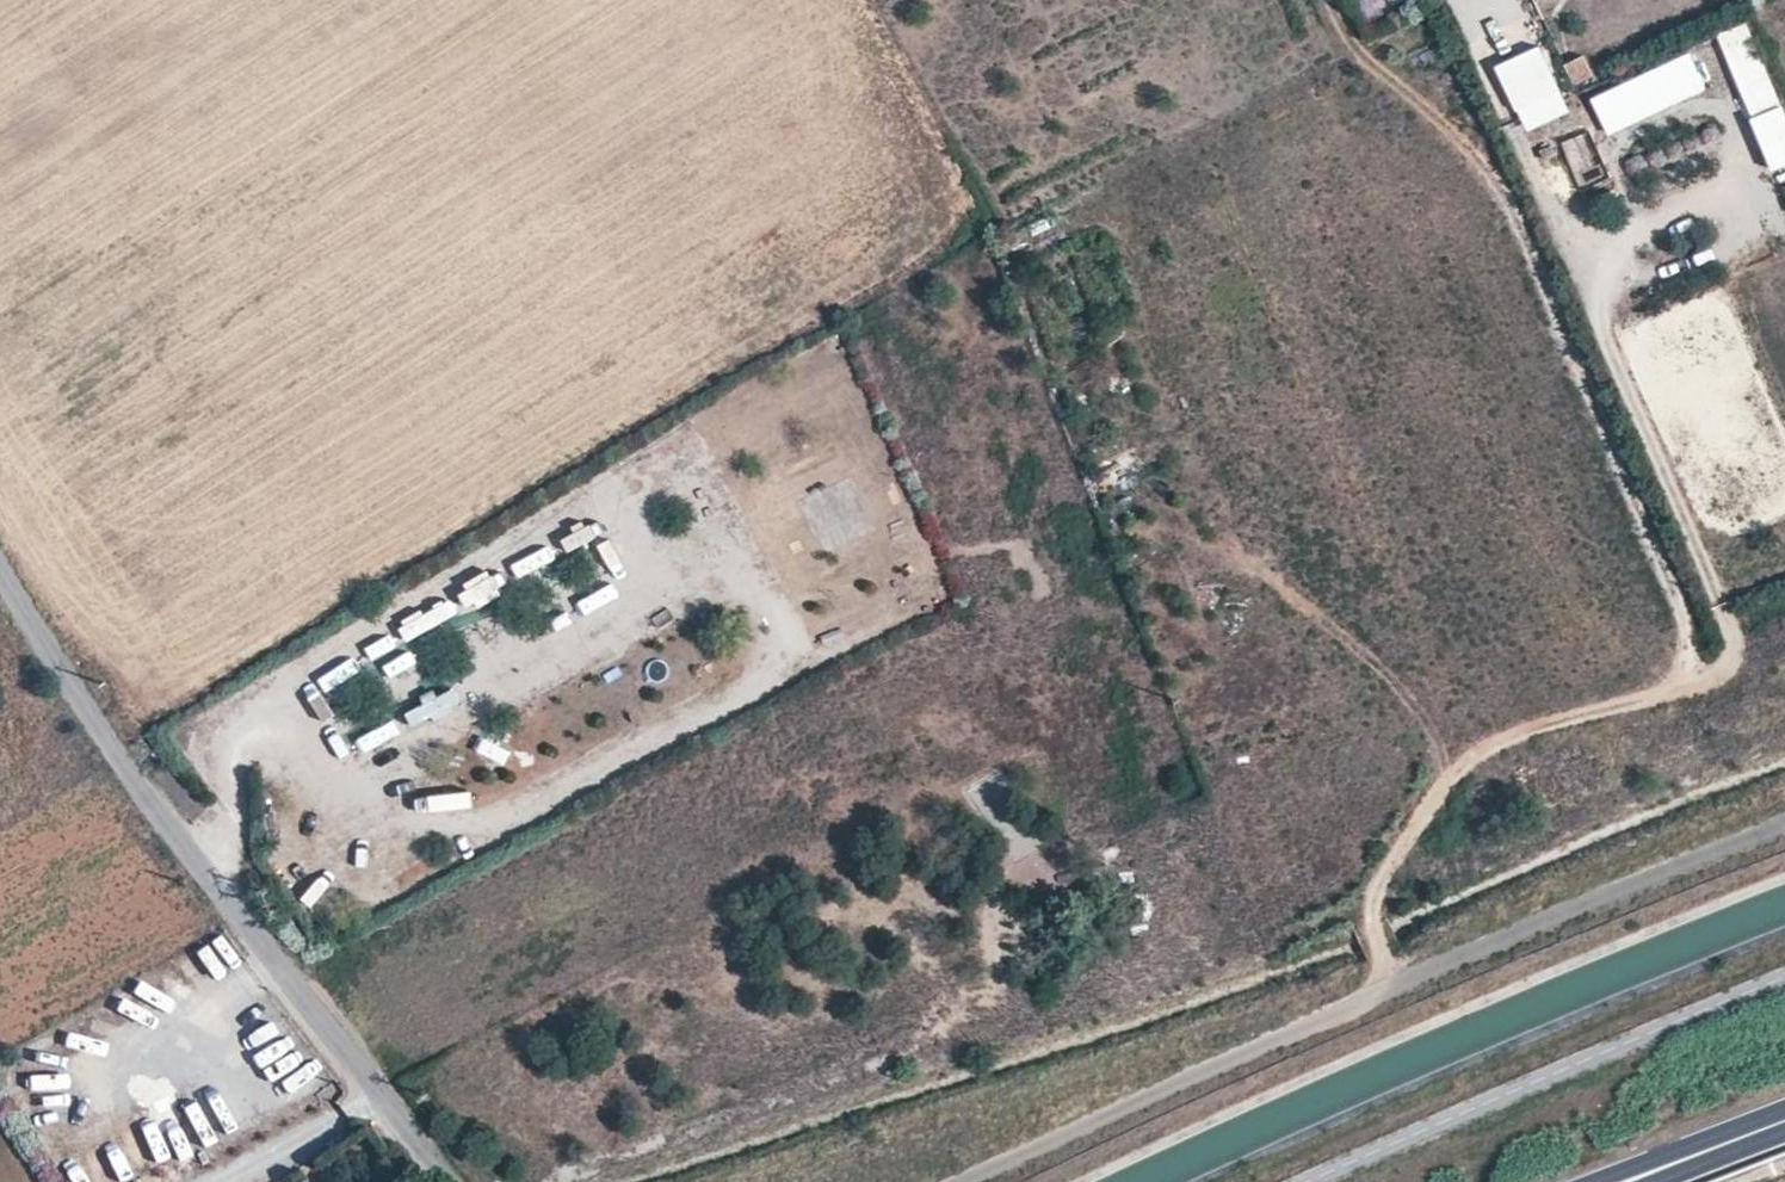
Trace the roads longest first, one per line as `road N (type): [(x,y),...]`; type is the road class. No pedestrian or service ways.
road 1 (track): [(1784,829),(1390,992),(971,1181)]
road 2 (unclassified): [(0,574),(124,771),(448,1181)]

